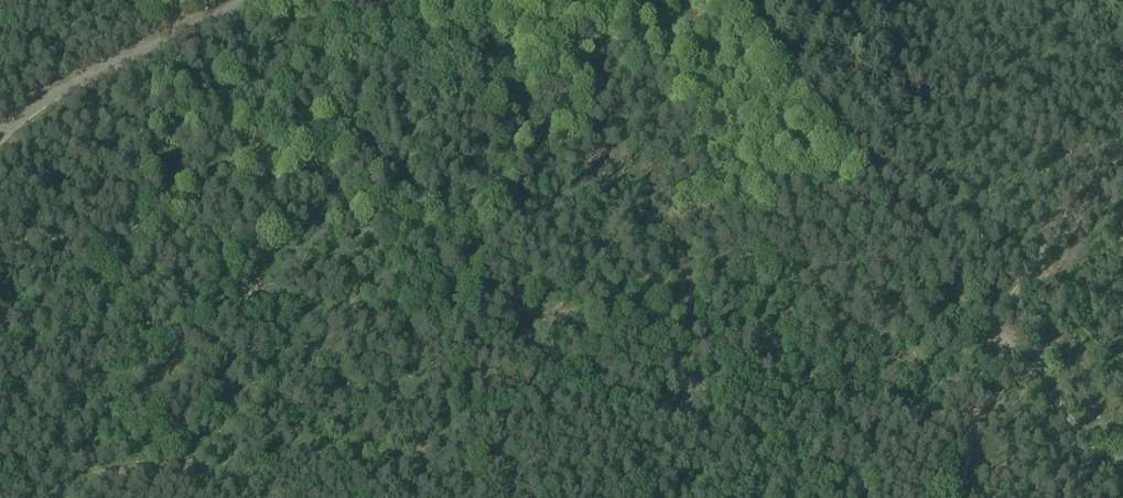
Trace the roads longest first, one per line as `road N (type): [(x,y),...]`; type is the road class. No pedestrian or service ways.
road 1 (track): [(0,245),(883,200)]
road 2 (unclassified): [(0,140),(60,92),(246,0)]
road 3 (track): [(995,329),(1122,111)]
road 4 (track): [(995,329),(1122,481)]
road 5 (track): [(955,497),(995,329)]
road 6 (track): [(883,200),(995,329)]

